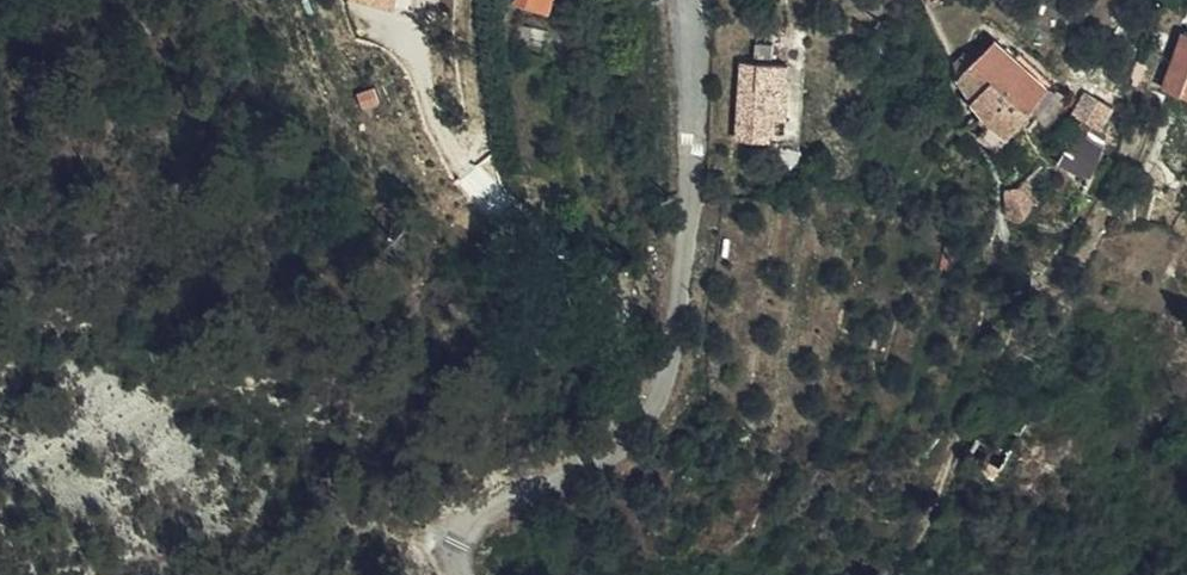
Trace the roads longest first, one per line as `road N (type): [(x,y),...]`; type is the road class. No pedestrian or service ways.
road 1 (unclassified): [(470,574),(469,536),(489,518),(581,478),(633,439),(669,380),(681,339),(694,0)]

